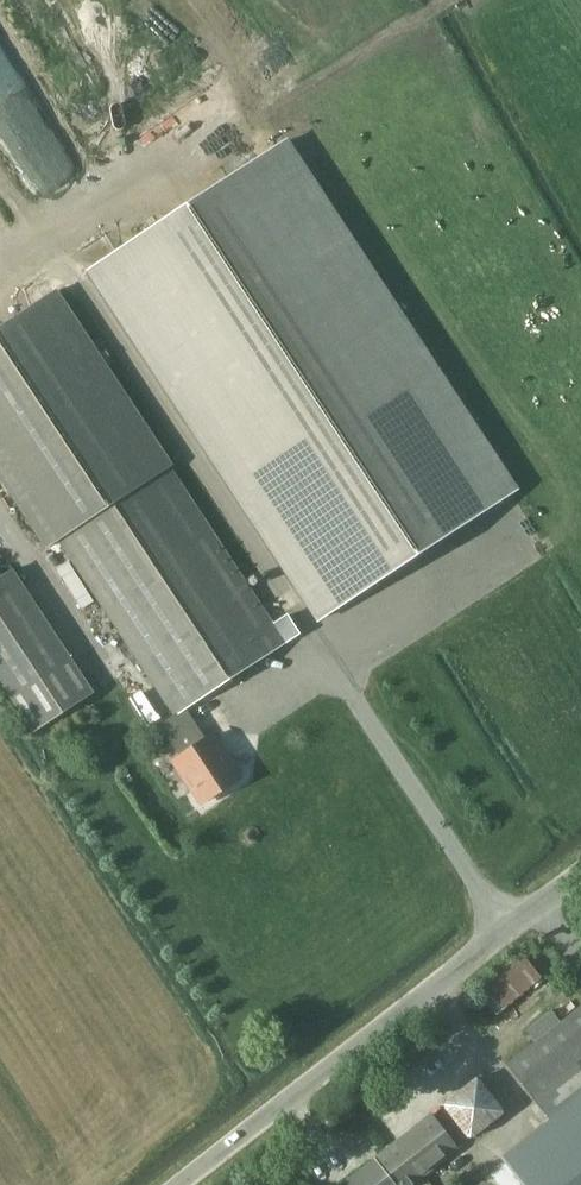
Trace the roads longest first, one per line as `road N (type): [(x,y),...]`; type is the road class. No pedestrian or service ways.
road 1 (unclassified): [(187,1184),(580,877)]

